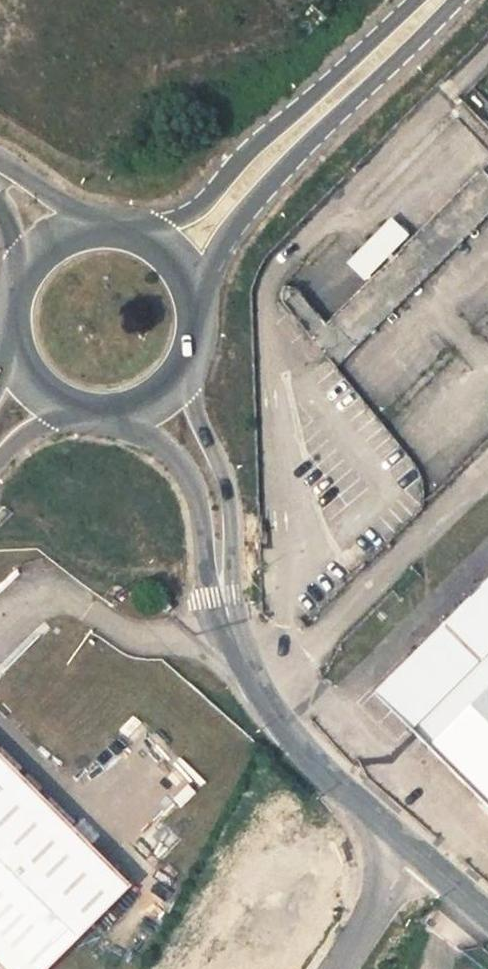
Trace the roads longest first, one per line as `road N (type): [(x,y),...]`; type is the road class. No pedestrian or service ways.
road 1 (unclassified): [(281,667),(265,290),(284,255),(487,54)]
road 2 (primary): [(188,295),(290,170),(458,0)]
road 3 (primary): [(413,0),(199,203),(137,239)]
road 4 (unclassified): [(487,467),(281,667)]
road 5 (unclassified): [(237,632),(142,639),(55,587),(0,637)]
road 6 (tertiary): [(223,595),(217,467),(191,401),(188,348)]
road 7 (tertiary): [(100,411),(145,432),(191,481),(223,595)]
road 8 (tertiary): [(415,852),(309,758),(258,689)]
road 9 (unclassified): [(336,968),(415,852)]

